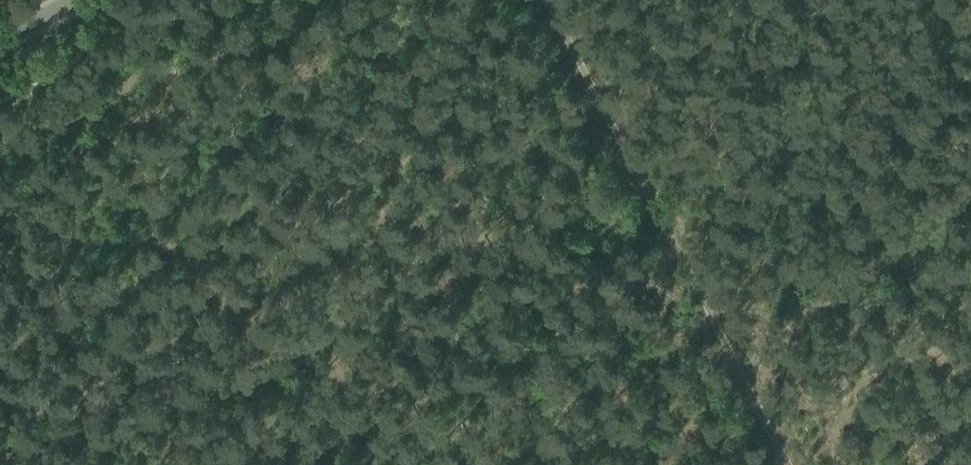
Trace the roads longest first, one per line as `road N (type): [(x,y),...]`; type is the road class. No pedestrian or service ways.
road 1 (track): [(545,0),(782,464)]

